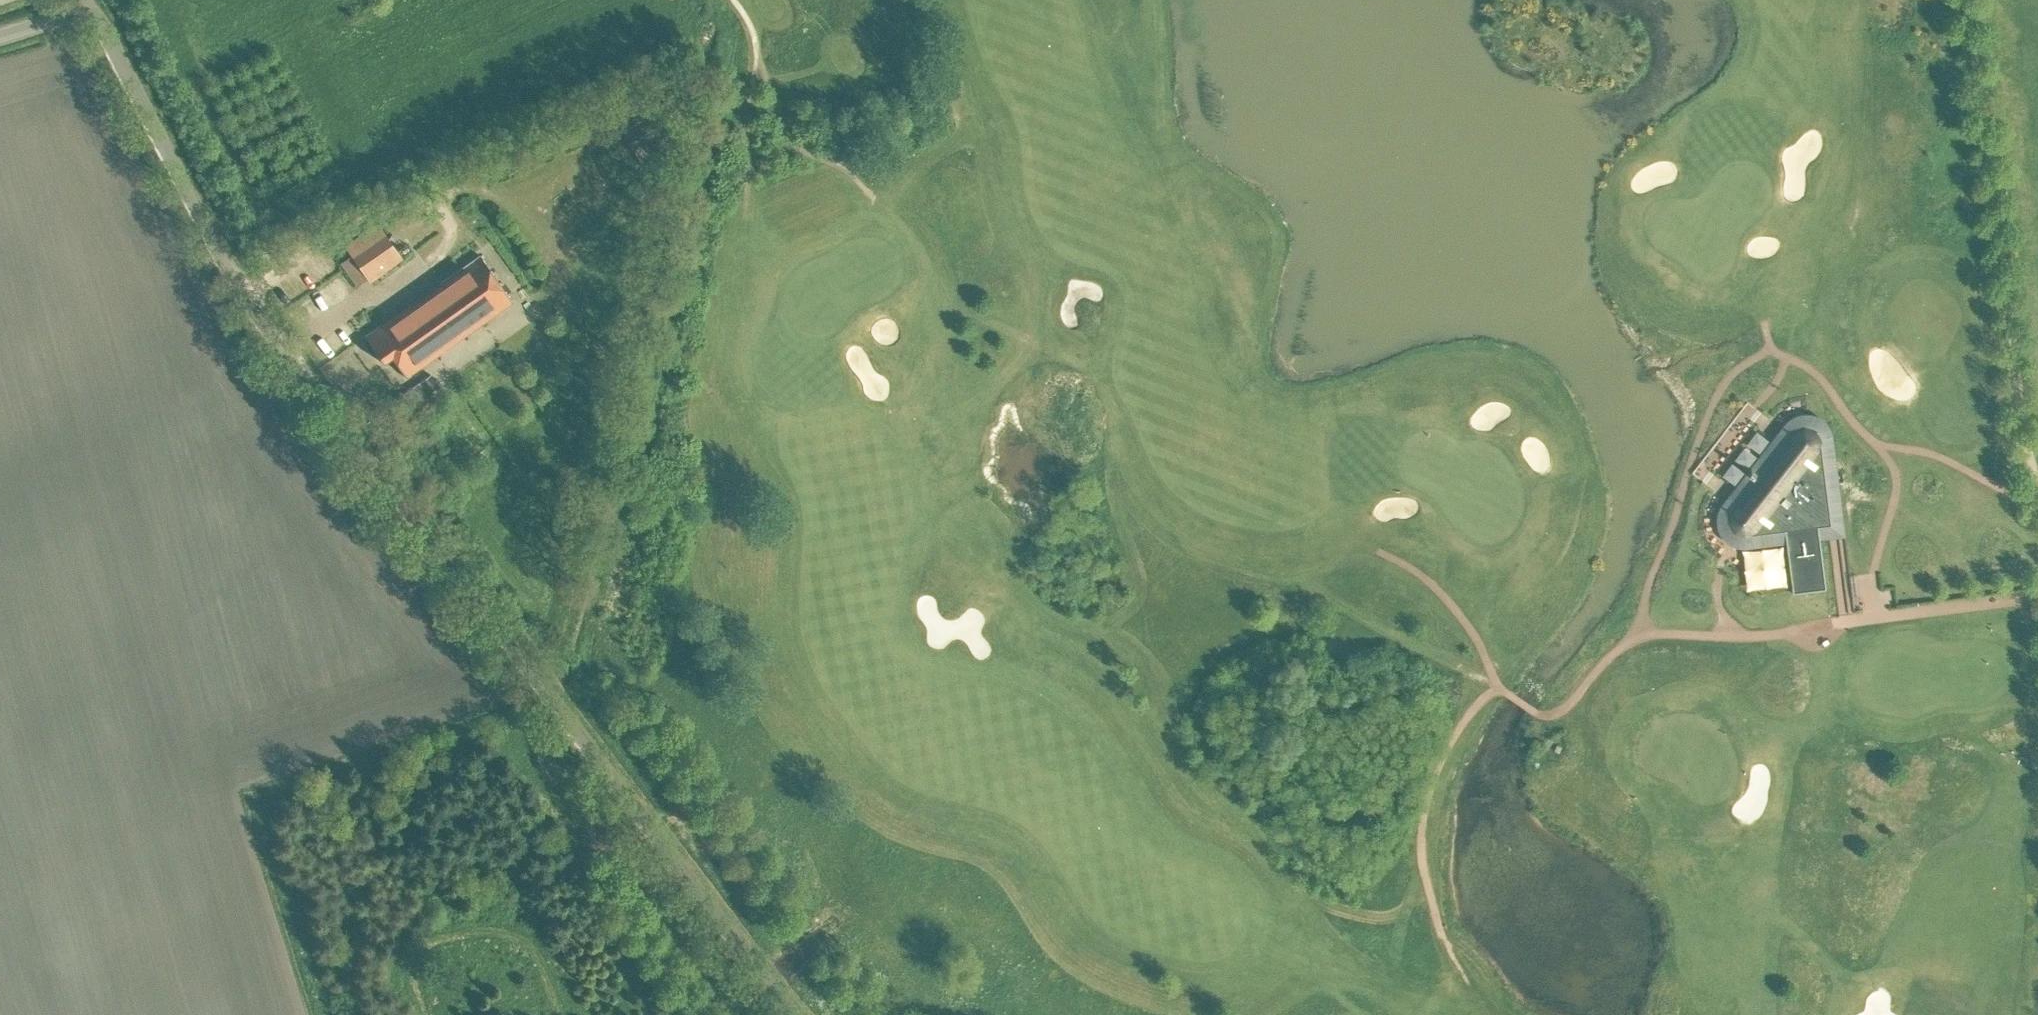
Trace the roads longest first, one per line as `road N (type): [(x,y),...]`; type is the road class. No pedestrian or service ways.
road 1 (unclassified): [(791,1014),(250,306),(88,6)]
road 2 (track): [(1965,0),(2037,477)]

